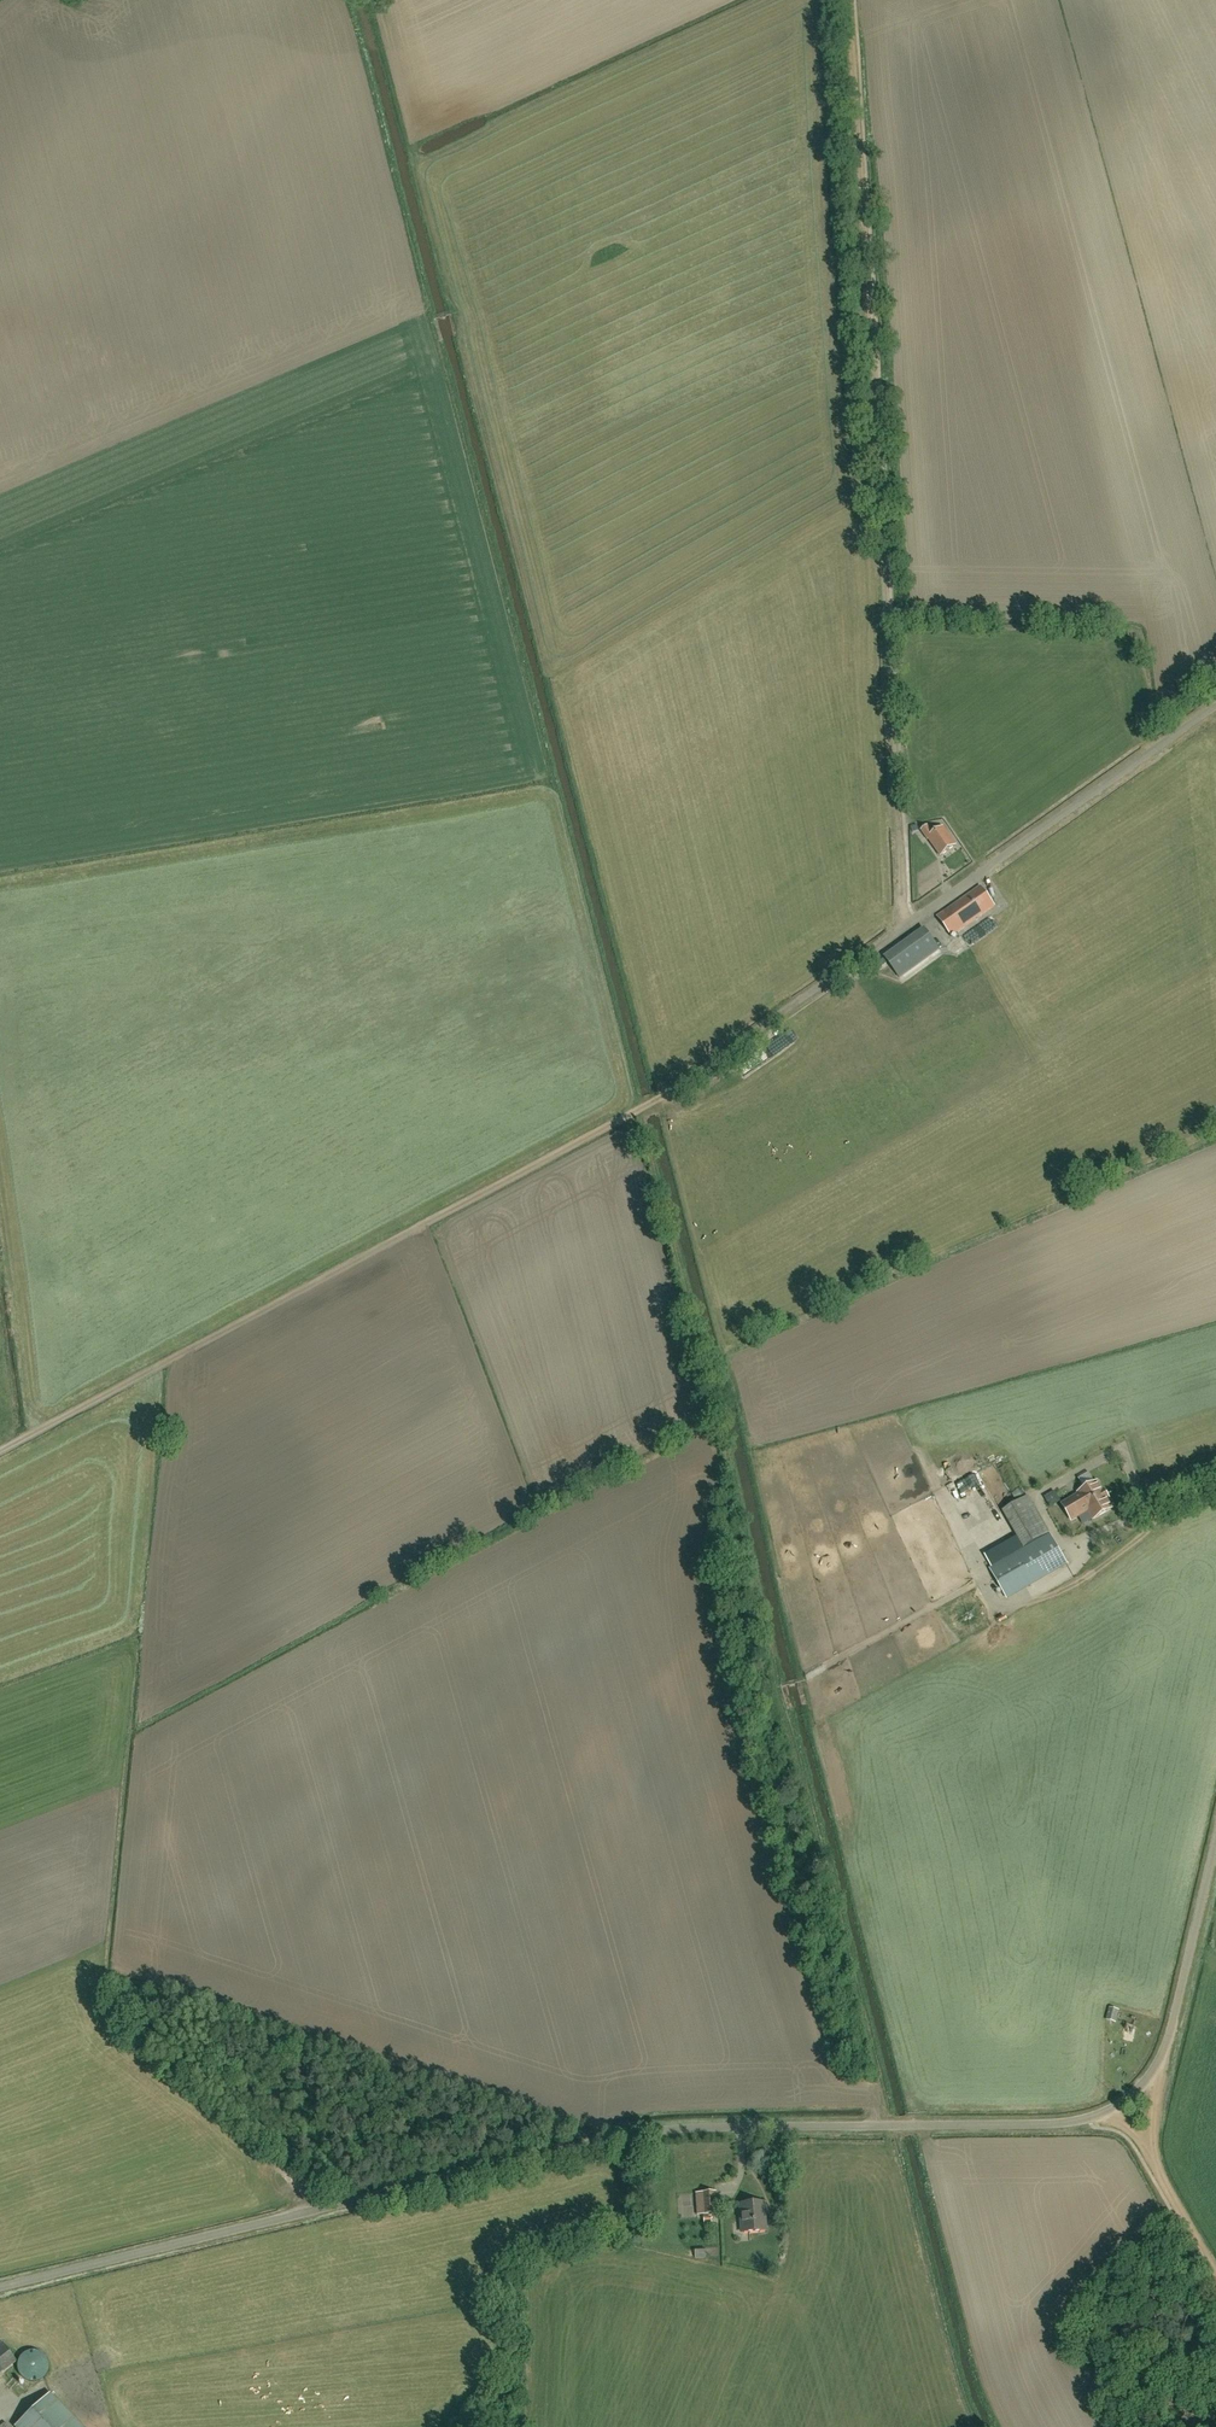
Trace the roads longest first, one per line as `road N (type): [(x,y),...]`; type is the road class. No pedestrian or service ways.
road 1 (unclassified): [(0,2290),(609,2141),(684,2132),(1057,2124),(1107,2113),(1147,2081),(1166,2043),(1215,1837)]
road 2 (track): [(846,0),(907,925),(637,1111)]
road 3 (track): [(637,1111),(0,1450)]
road 4 (unclassified): [(907,925),(1215,707)]
road 5 (track): [(1158,2060),(1153,2158),(1215,2275)]

